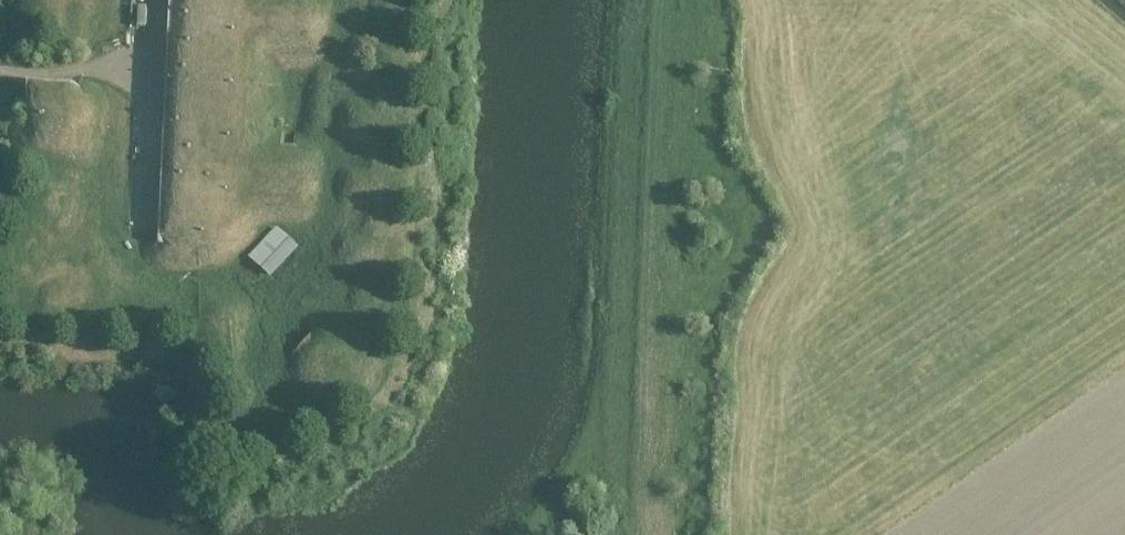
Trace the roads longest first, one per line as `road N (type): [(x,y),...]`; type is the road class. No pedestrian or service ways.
road 1 (track): [(643,534),(664,0)]

